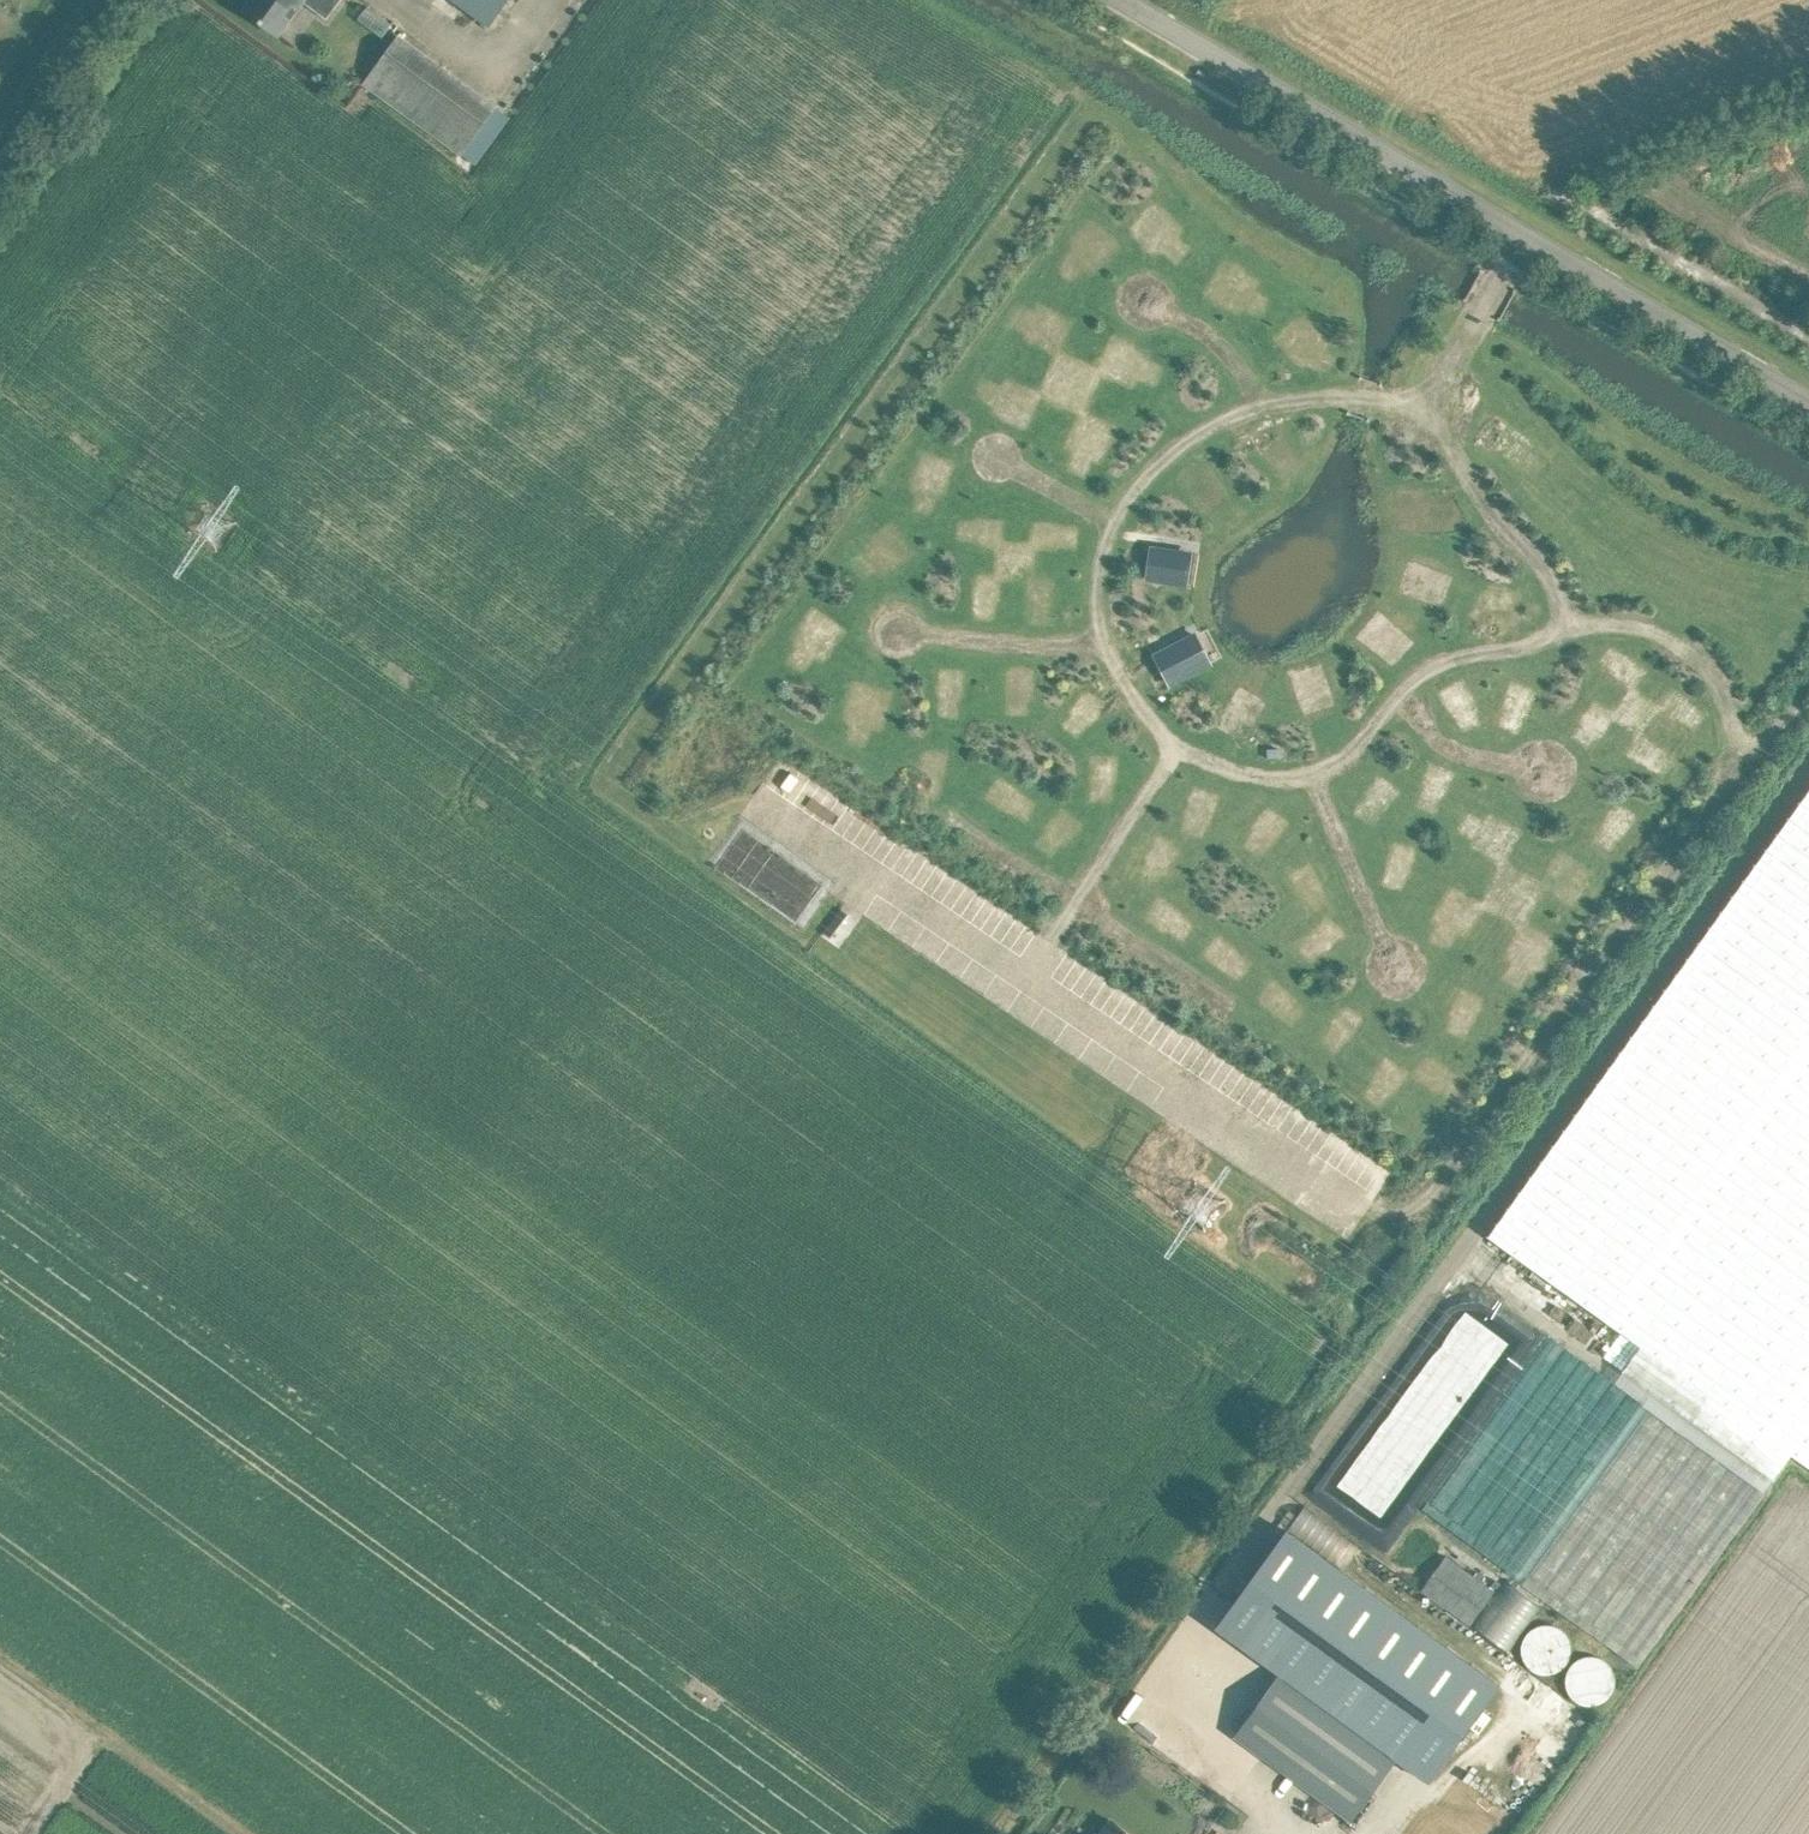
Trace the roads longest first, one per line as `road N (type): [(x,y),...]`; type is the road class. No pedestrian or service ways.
road 1 (unclassified): [(1808,393),(1130,0)]
road 2 (unclassified): [(0,167),(120,0)]

